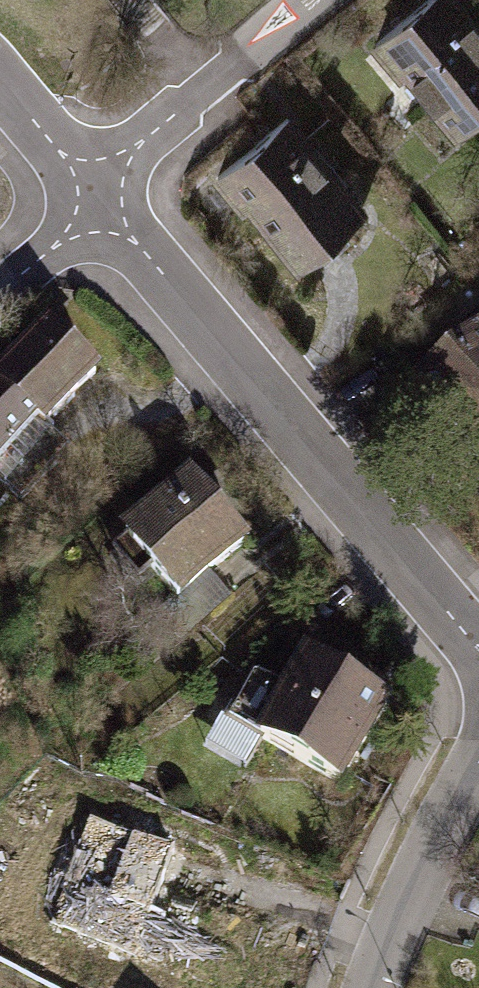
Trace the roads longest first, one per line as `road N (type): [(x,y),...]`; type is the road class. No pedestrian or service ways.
road 1 (residential): [(91,192),(478,634)]
road 2 (residential): [(91,192),(319,0)]
road 3 (residential): [(388,987),(478,773)]
road 4 (residential): [(0,74),(91,192)]
road 5 (residential): [(0,292),(91,192)]

